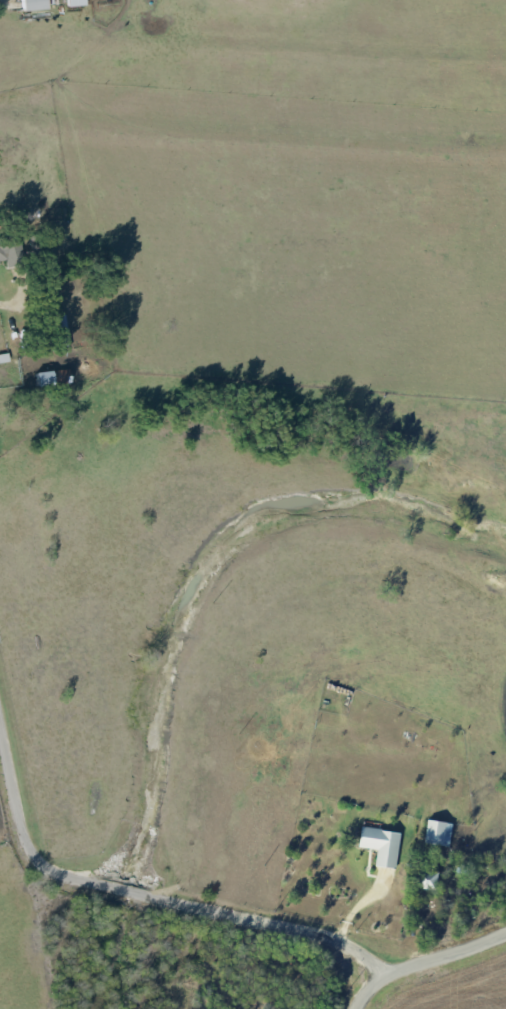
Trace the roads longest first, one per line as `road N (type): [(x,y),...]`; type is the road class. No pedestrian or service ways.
road 1 (residential): [(390,978),(361,952),(317,934),(153,901),(47,869),(21,833),(0,733)]
road 2 (residential): [(361,1008),(401,971),(505,935)]

